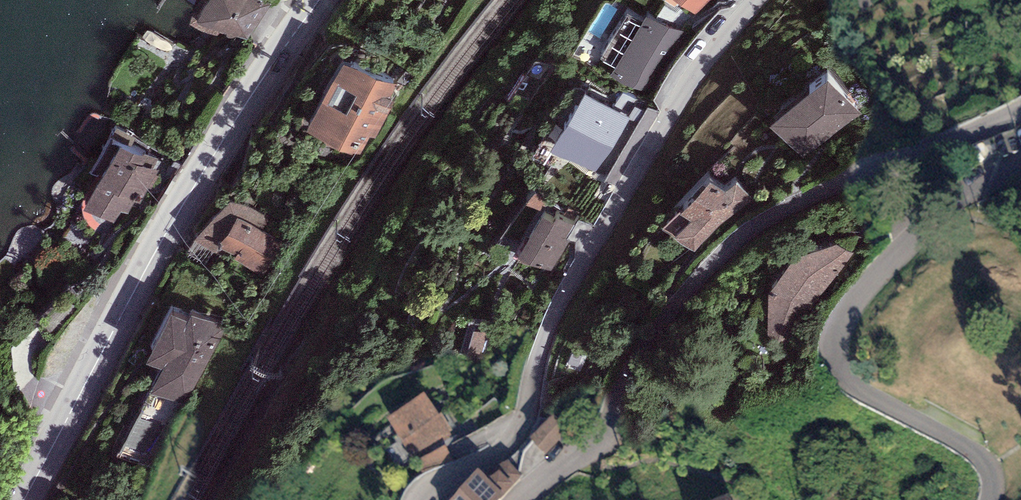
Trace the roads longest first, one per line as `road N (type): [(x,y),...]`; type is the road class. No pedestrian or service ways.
road 1 (residential): [(522,499),(605,436),(649,345),(758,226),(1020,113)]
road 2 (residential): [(420,499),(515,434),(560,302),(713,46),(758,0)]
road 3 (secondary): [(23,499),(225,133),(320,0)]
road 4 (residential): [(1020,167),(974,187),(914,235),(850,306),(835,344),(840,370),(864,394),(985,461),(991,499)]

